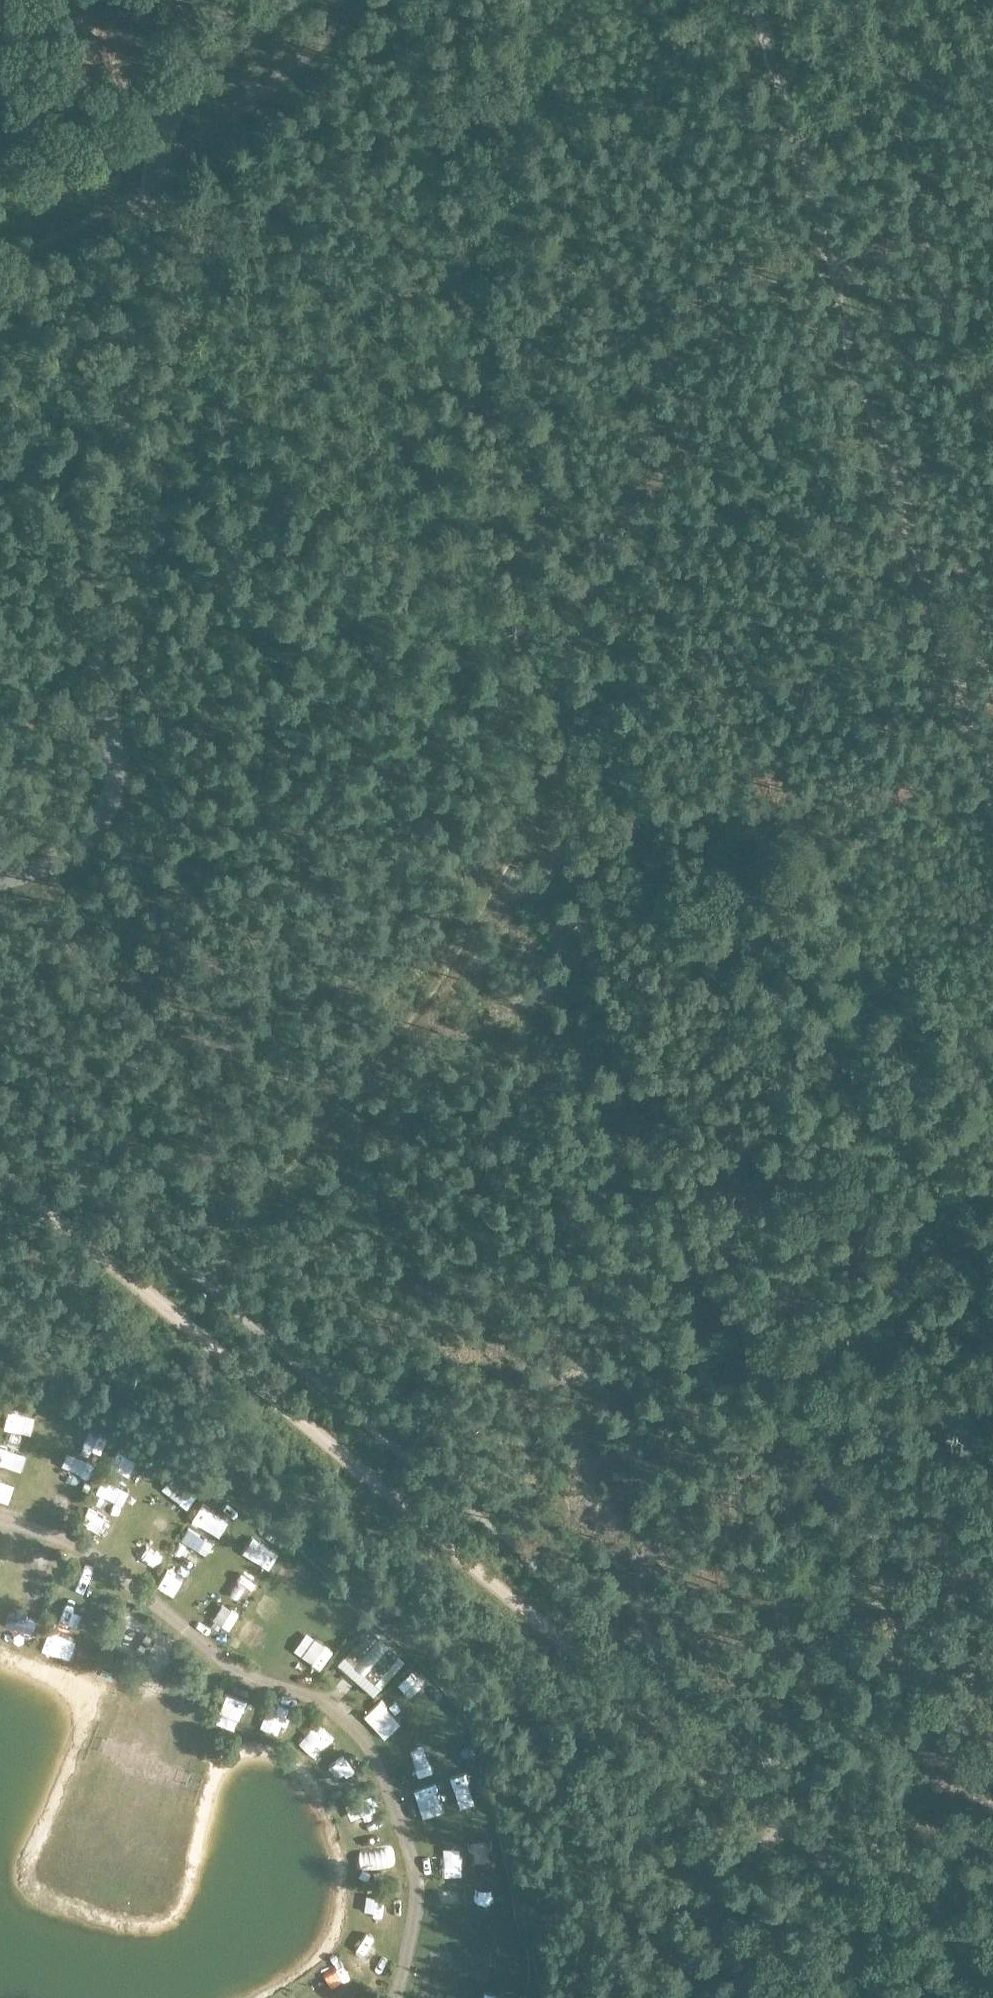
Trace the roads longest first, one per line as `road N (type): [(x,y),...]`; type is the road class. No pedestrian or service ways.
road 1 (track): [(470,0),(499,272),(484,335),(520,555),(546,676),(680,1073),(816,1551),(807,1582)]
road 2 (track): [(0,1172),(786,1835),(845,1875),(910,1939),(950,1997)]
road 3 (unclassified): [(0,875),(90,840),(112,793),(101,661),(157,146),(199,75),(287,0)]
road 4 (track): [(534,1618),(776,1608),(807,1582),(830,1597),(992,1611)]
road 5 (track): [(148,209),(0,260)]

